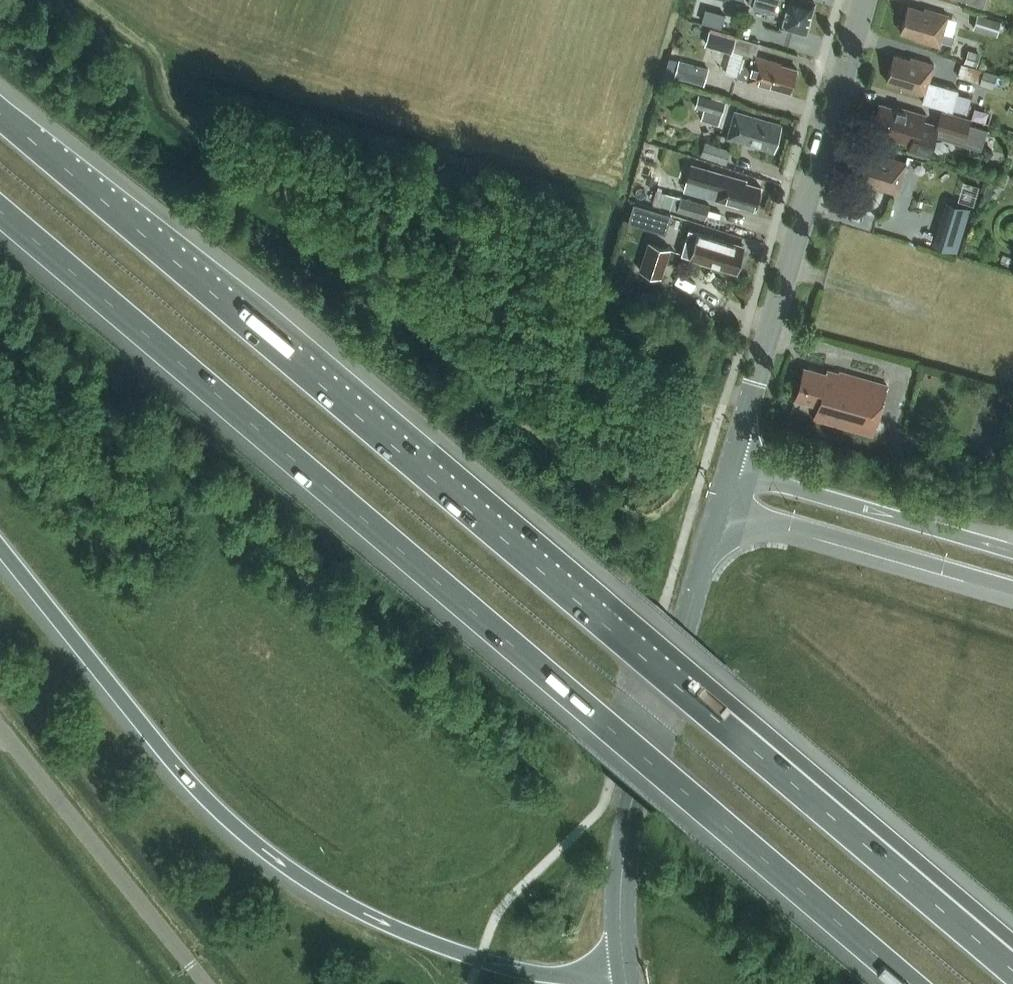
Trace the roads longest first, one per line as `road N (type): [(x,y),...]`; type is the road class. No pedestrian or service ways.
road 1 (motorway): [(939,908),(0,115)]
road 2 (motorway): [(0,213),(905,983)]
road 3 (motorway): [(0,546),(178,768),(240,829),(319,887),(479,960),(527,972),(625,973)]
road 4 (secondary): [(730,469),(865,0)]
road 5 (primary): [(625,973),(626,814),(718,507)]
road 6 (unclassified): [(205,983),(0,734)]
road 7 (motorway): [(718,507),(1012,594)]
road 8 (motorway): [(1012,552),(730,469)]

